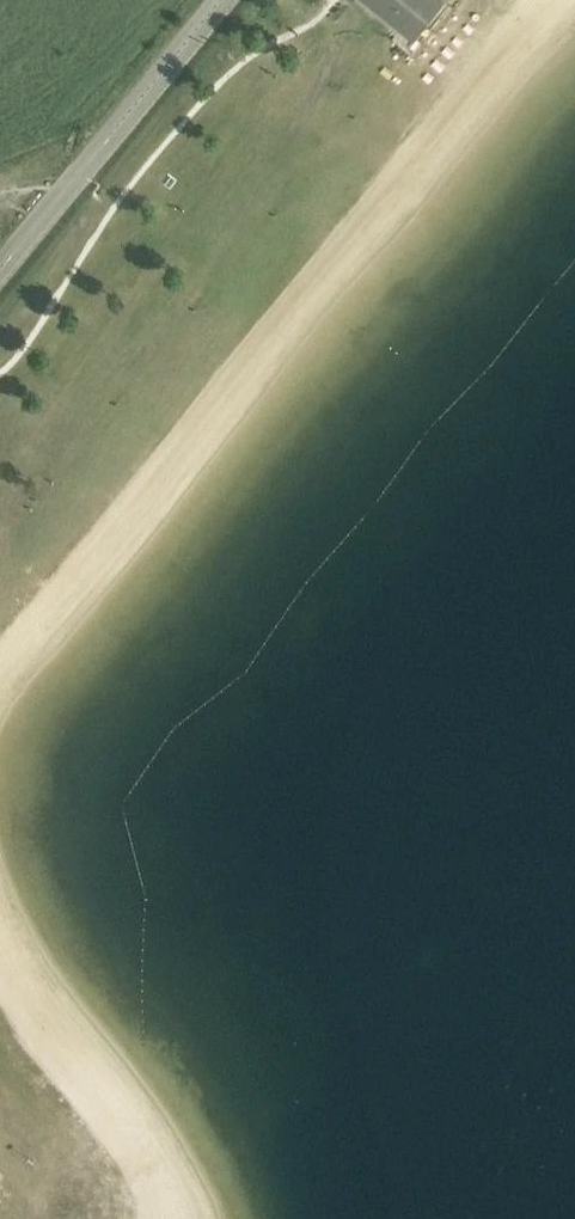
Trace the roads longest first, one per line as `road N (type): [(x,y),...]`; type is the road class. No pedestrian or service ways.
road 1 (unclassified): [(55,207),(217,0)]

